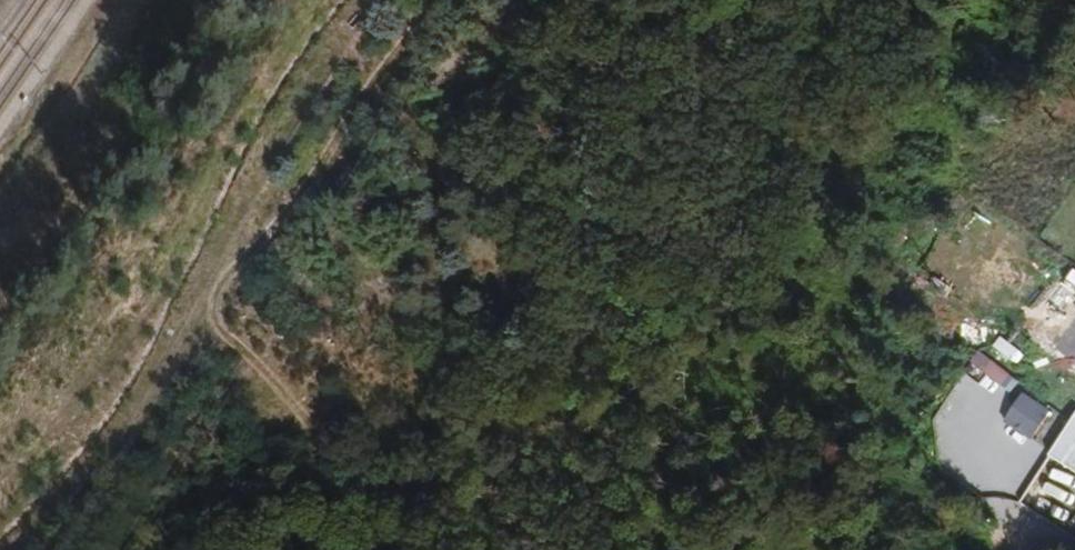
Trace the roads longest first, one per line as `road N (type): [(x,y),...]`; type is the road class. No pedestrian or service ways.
road 1 (track): [(1074,548),(933,446),(814,299),(576,238),(548,205),(467,0)]
road 2 (track): [(433,0),(218,294),(220,333),(329,471),(350,549)]
road 3 (track): [(0,298),(195,0)]

